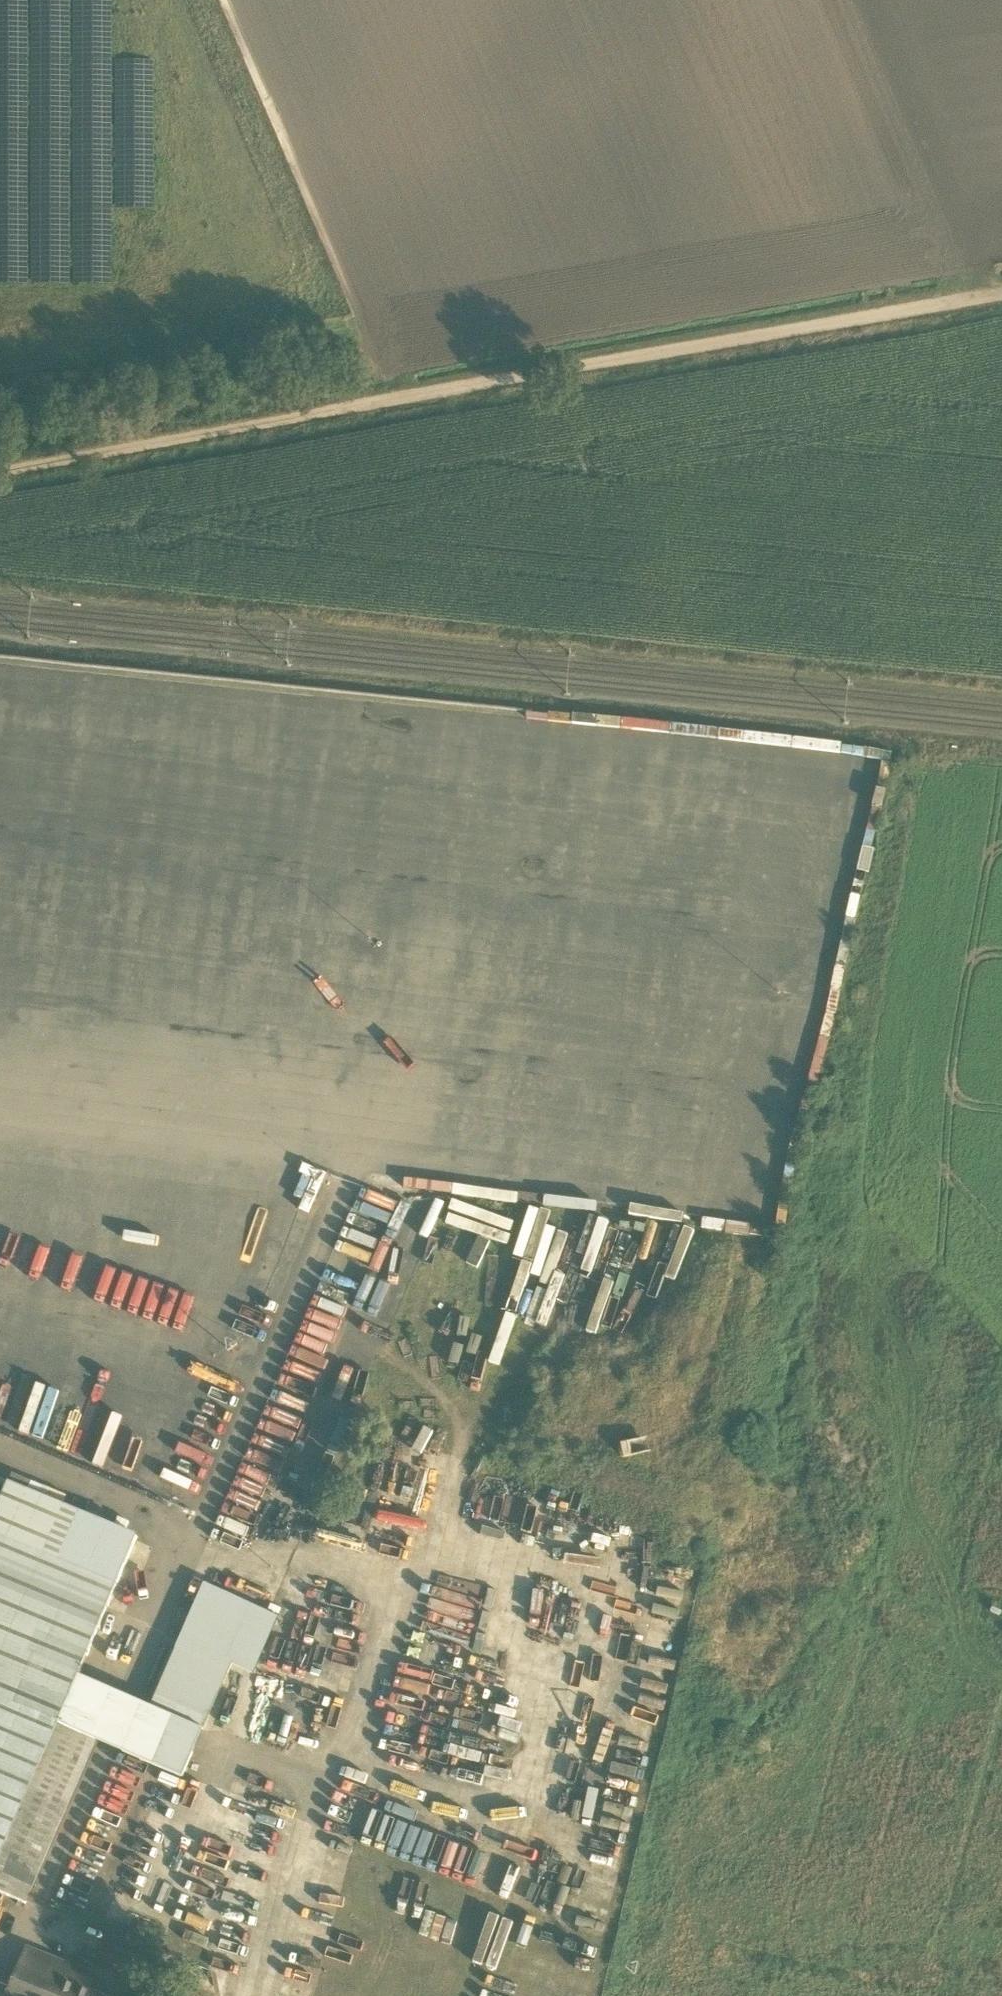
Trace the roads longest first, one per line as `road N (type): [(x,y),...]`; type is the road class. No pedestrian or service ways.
road 1 (track): [(1001,292),(0,470)]

